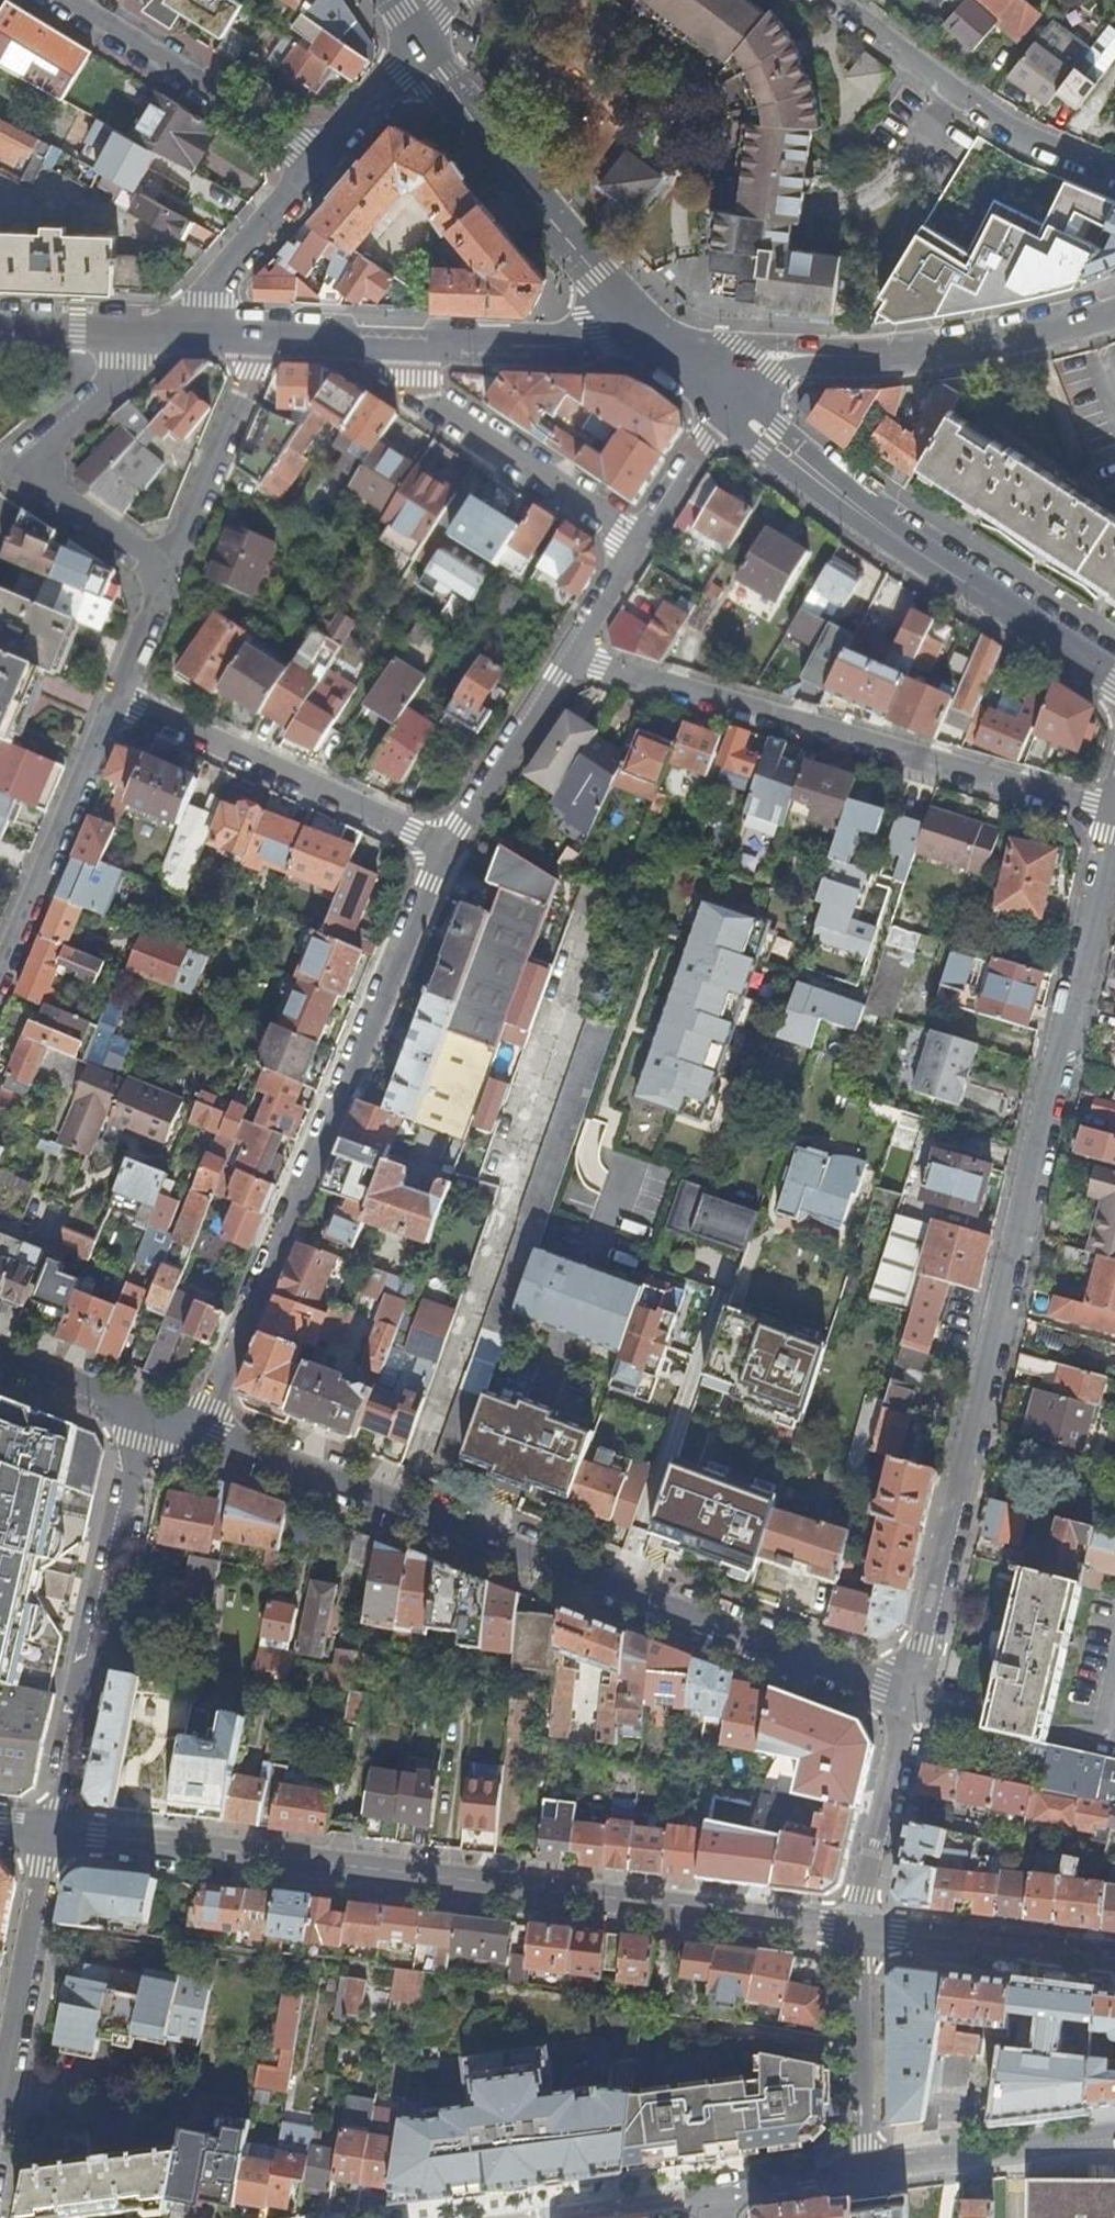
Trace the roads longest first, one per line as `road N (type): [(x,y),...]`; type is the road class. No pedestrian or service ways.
road 1 (residential): [(910,1701),(1114,819)]
road 2 (residential): [(51,1833),(861,1931)]
road 3 (residential): [(201,1438),(819,1672)]
road 4 (residential): [(451,852),(201,1438)]
road 5 (unclassified): [(1114,810),(572,658)]
road 6 (secondary): [(1114,680),(730,409)]
road 7 (tertiary): [(665,354),(756,361),(993,342),(1114,313)]
road 8 (residential): [(146,1417),(51,1833)]
road 9 (secondary): [(665,354),(493,150),(420,47)]
road 10 (residential): [(166,574),(21,478),(121,364),(167,334)]
road 11 (residential): [(112,704),(451,852)]
road 12 (residential): [(639,550),(392,377),(379,342)]
road 13 (residential): [(1114,176),(1029,142),(835,0)]
road 14 (unclassified): [(322,156),(69,0)]
road 15 (residential): [(0,2125),(51,1833)]
road 16 (residential): [(0,970),(112,704)]
road 17 (tertiary): [(379,342),(665,354)]
road 18 (residential): [(861,1931),(1114,1962)]
road 19 (residential): [(166,574),(260,338)]
road 20 (residential): [(863,2167),(1114,2132)]
road 21 (residential): [(167,334),(322,156)]
road 22 (residential): [(863,2167),(861,1931)]
road 23 (residential): [(861,1931),(910,1701)]
road 24 (residential): [(572,658),(451,852)]
road 25 (residential): [(534,2217),(720,2192)]
road 26 (unclassified): [(730,409),(639,550)]
road 27 (tertiary): [(0,326),(167,334)]
road 28 (residential): [(0,1359),(146,1417)]
road 29 (residential): [(322,156),(420,47)]
road 30 (residential): [(720,2192),(863,2167)]
road 31 (residential): [(112,704),(166,574)]

